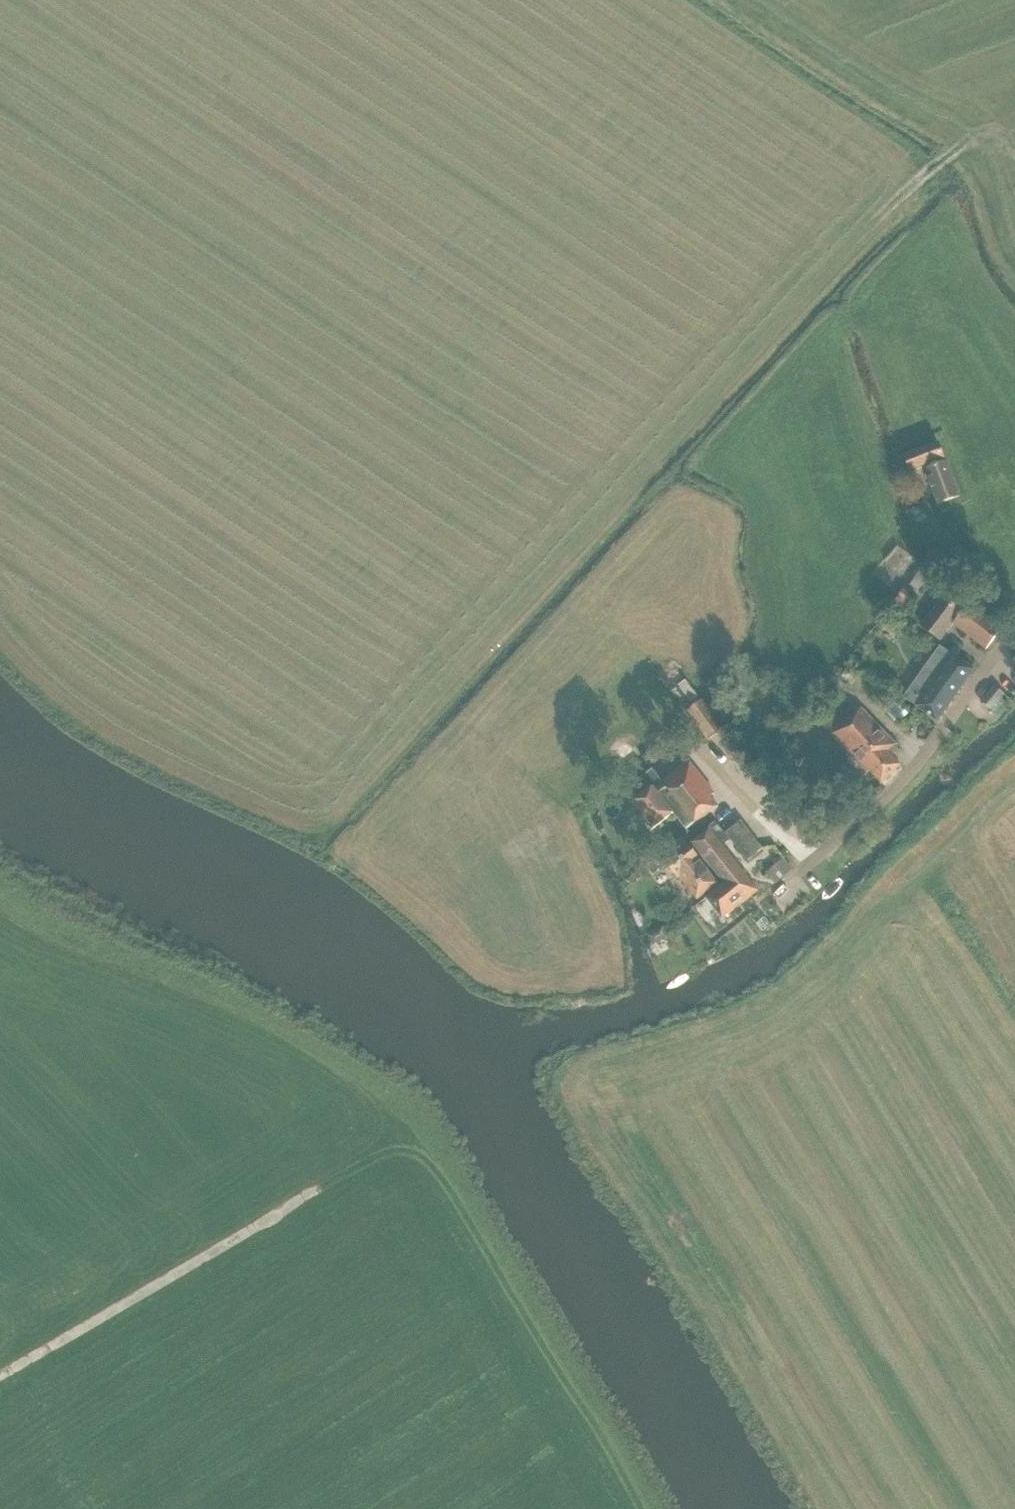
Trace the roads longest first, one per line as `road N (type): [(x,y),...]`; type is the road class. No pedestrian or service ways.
road 1 (track): [(0,1375),(319,1187)]
road 2 (unclassified): [(1014,634),(896,787),(798,870)]

